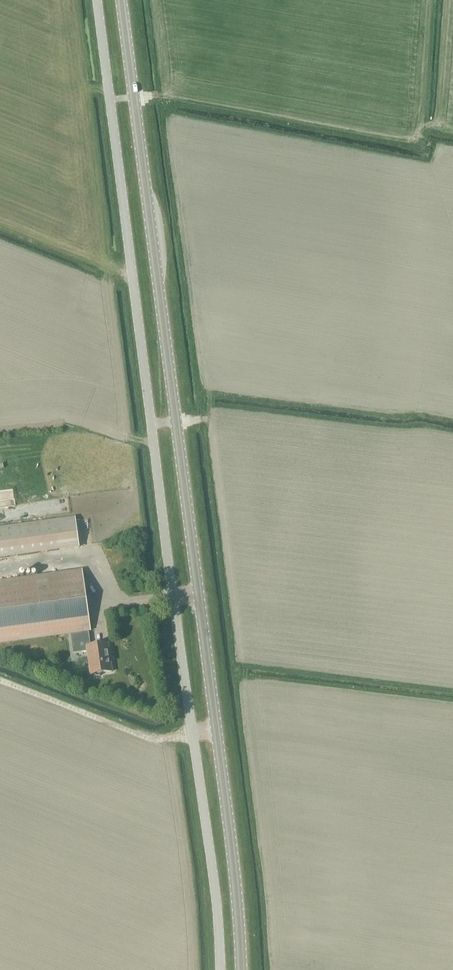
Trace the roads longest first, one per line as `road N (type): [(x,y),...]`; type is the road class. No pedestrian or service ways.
road 1 (unclassified): [(220,969),(98,0)]
road 2 (primary): [(241,969),(121,0)]

